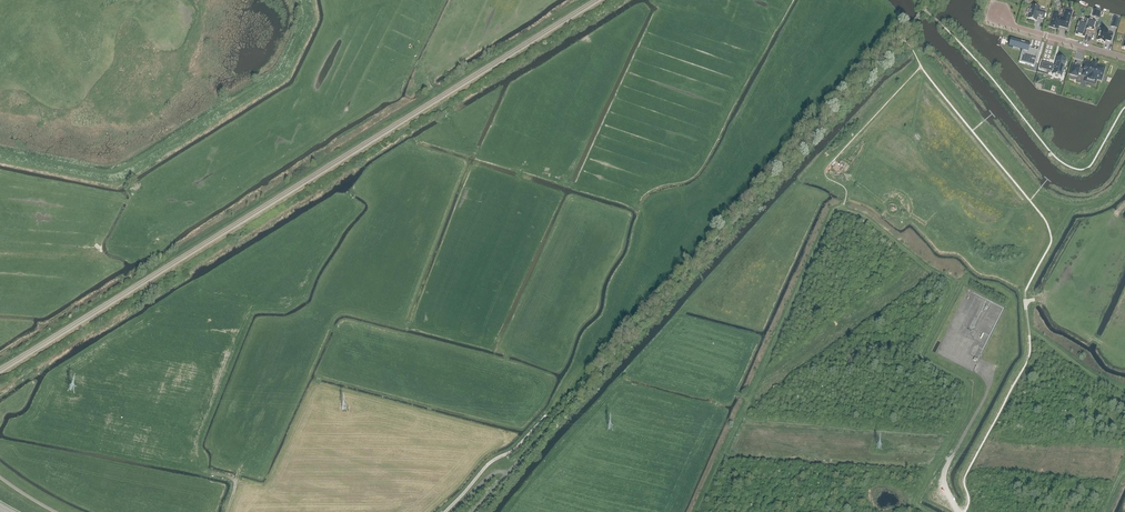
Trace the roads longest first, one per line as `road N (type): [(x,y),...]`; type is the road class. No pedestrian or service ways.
road 1 (track): [(445,511),(489,462),(516,448),(564,389)]

